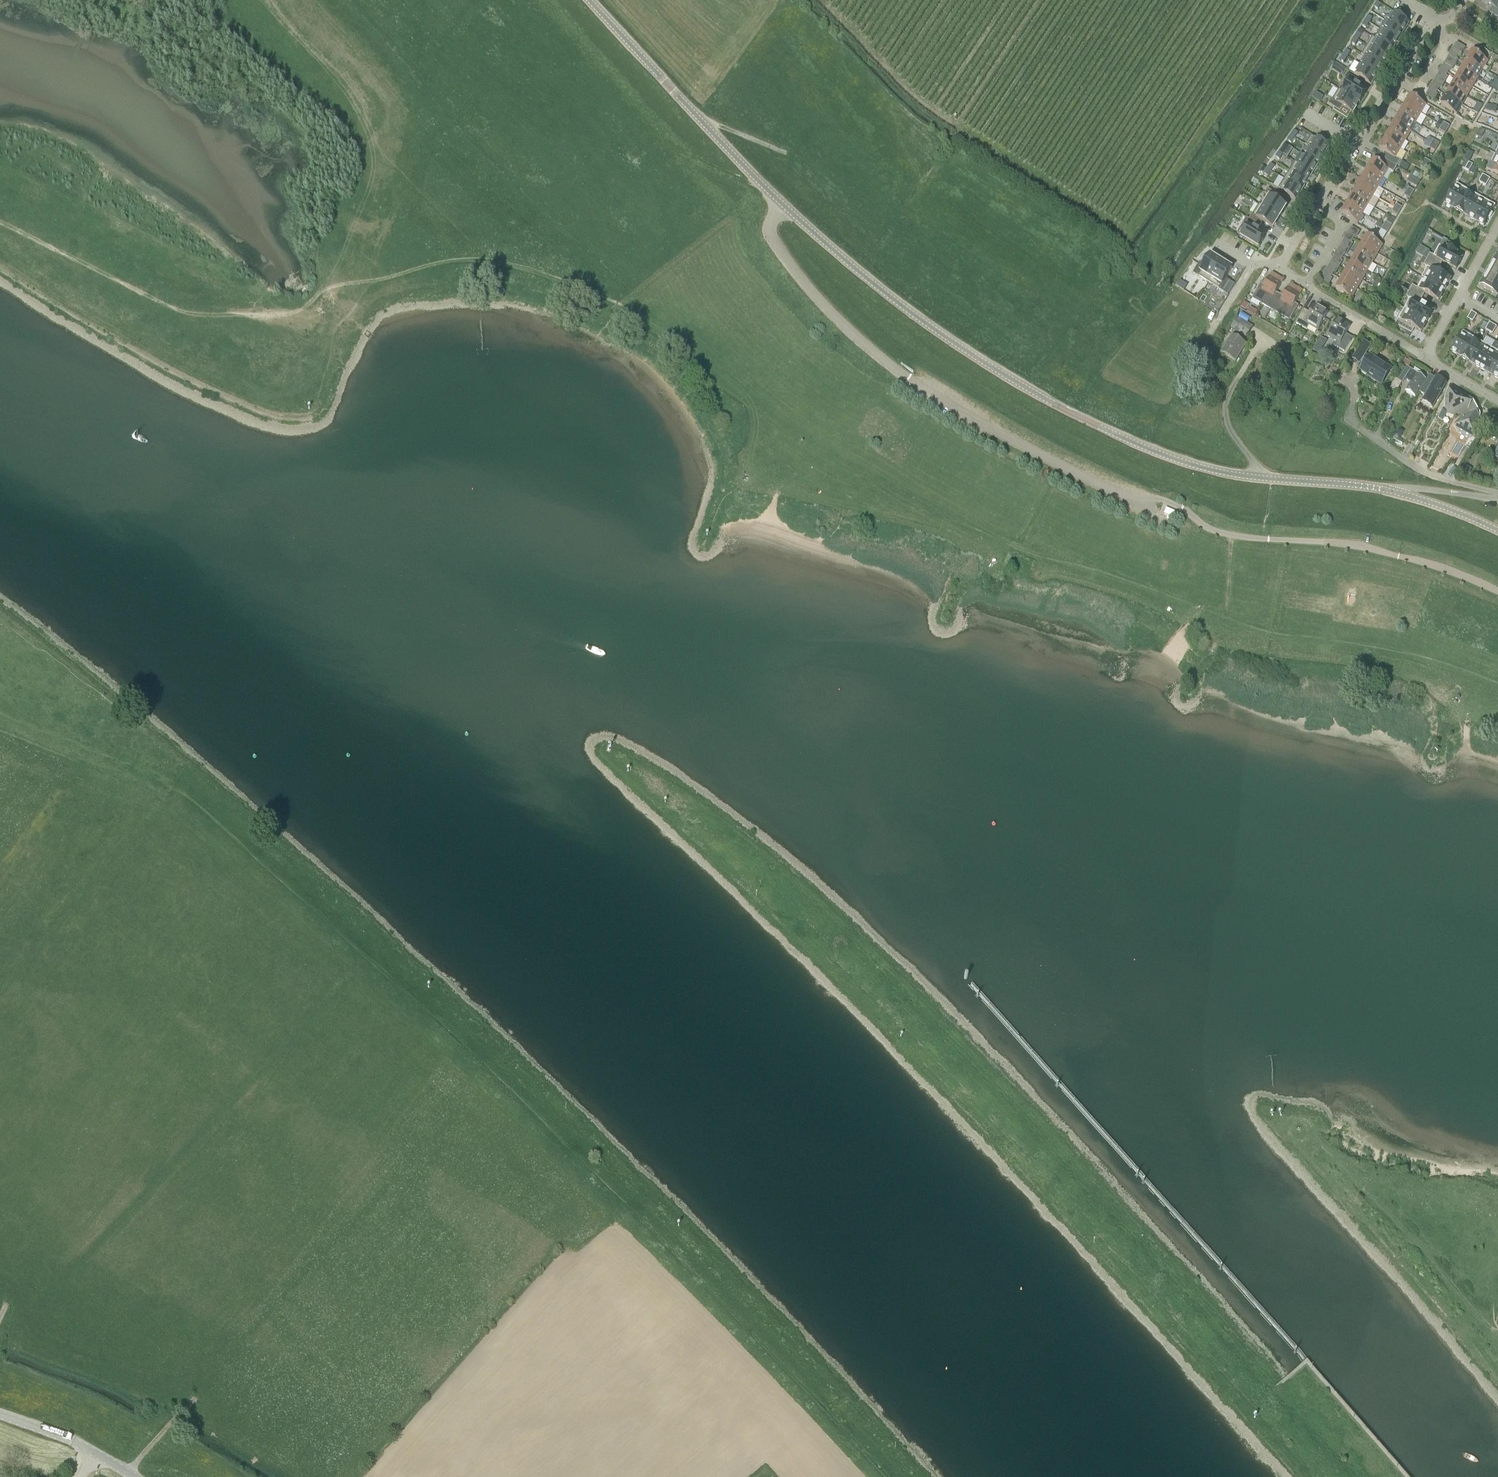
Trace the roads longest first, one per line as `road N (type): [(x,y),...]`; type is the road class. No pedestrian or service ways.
road 1 (tertiary): [(1395,493),(1179,461),(992,368),(895,302),(782,204),(589,0)]
road 2 (residential): [(1497,495),(1412,466),(1362,429)]
road 3 (residential): [(1316,207),(1395,78)]
road 4 (residential): [(1426,358),(1497,225)]

